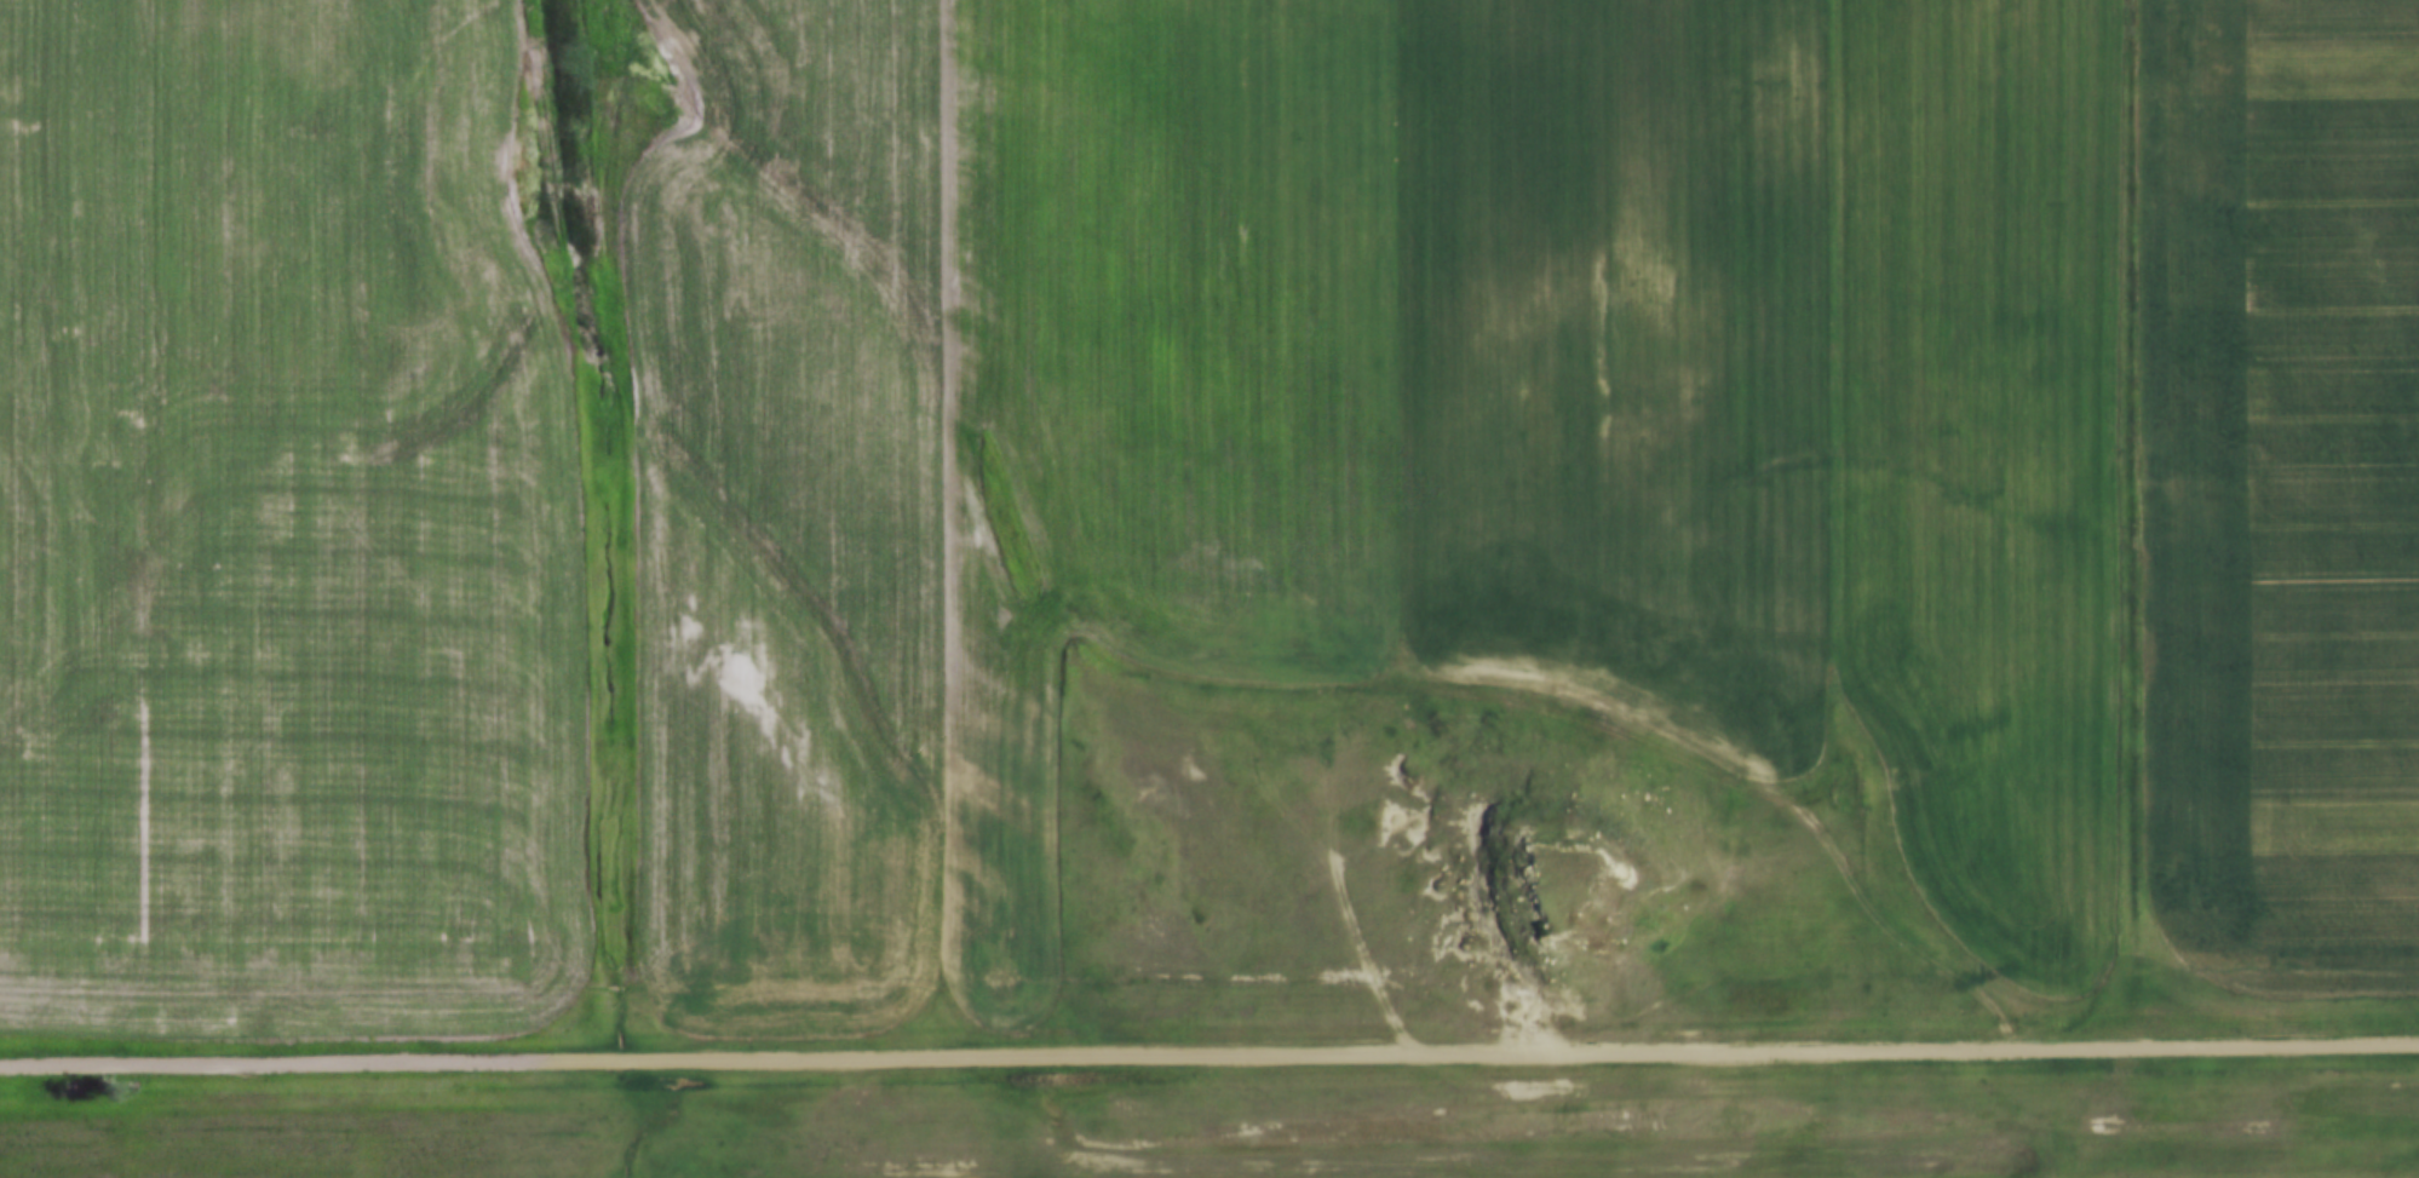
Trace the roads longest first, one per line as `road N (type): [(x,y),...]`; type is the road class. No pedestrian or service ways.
road 1 (residential): [(2418,1040),(0,1061)]

